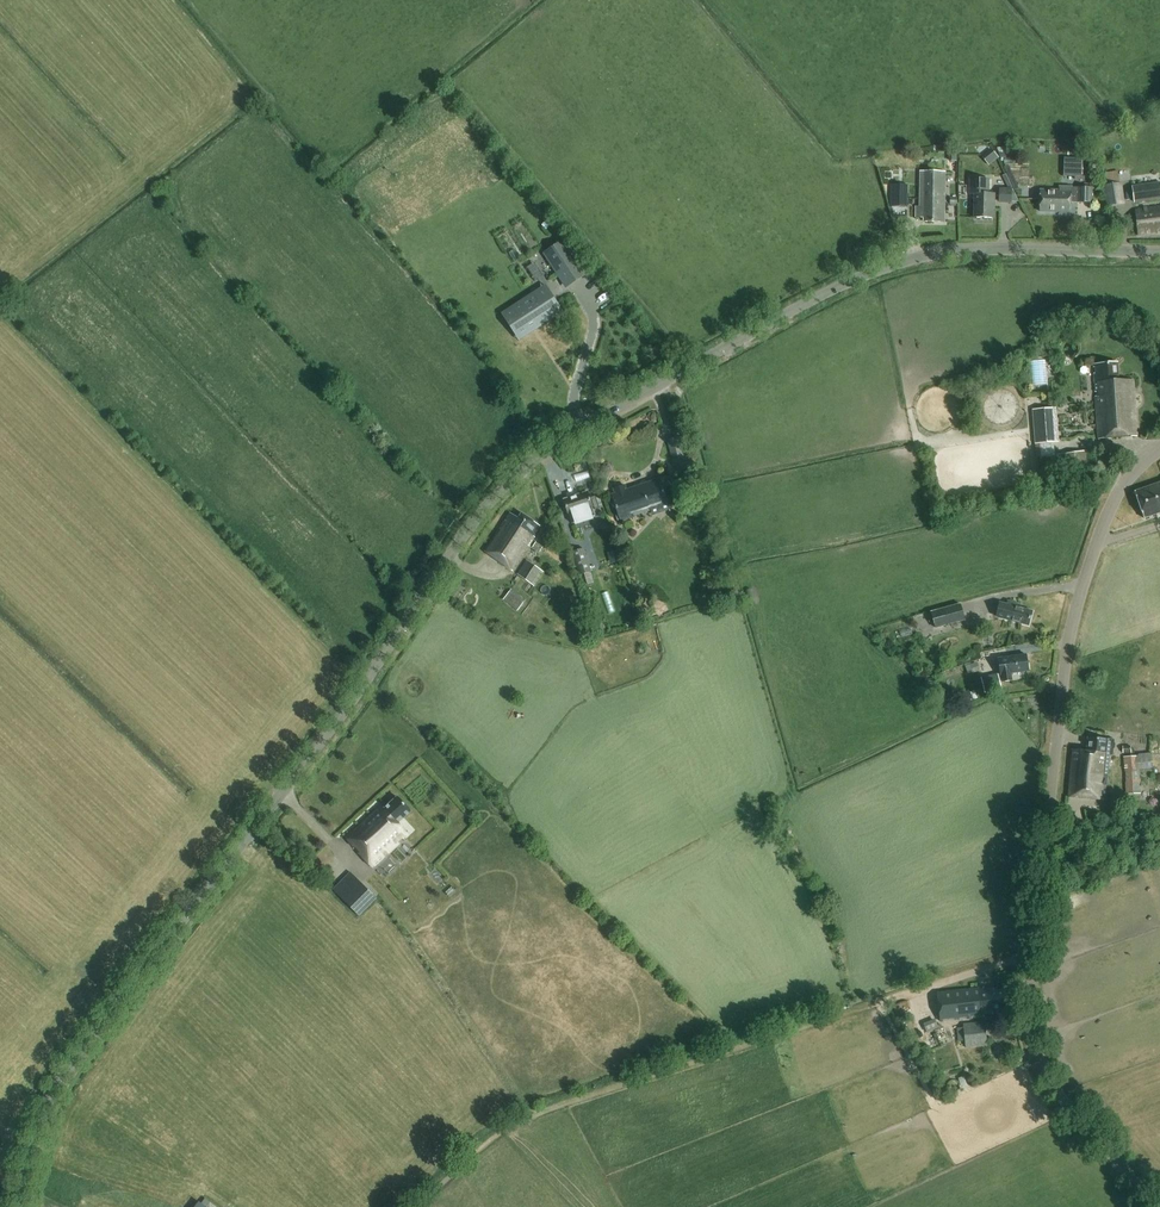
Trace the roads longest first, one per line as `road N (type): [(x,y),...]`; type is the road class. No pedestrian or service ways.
road 1 (tertiary): [(19,1206),(43,1112),(64,1073),(310,755),(464,534),(519,472),(566,435),(854,278),(921,255),(980,248),(1159,252)]
road 2 (unclassified): [(1159,452),(1119,490),(1071,624),(1030,1025),(1063,1099),(1159,1206)]
road 3 (track): [(1032,954),(519,1116),(481,1146),(433,1206)]

